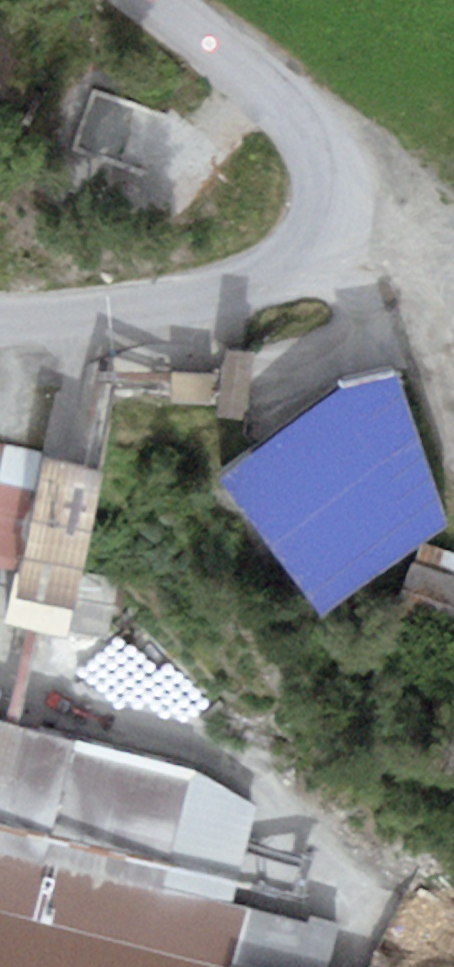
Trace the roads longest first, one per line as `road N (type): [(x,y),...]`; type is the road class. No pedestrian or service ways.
road 1 (residential): [(151,0),(297,127),(335,189),(327,275),(284,300),(201,326),(0,331)]
road 2 (track): [(327,275),(453,278)]

